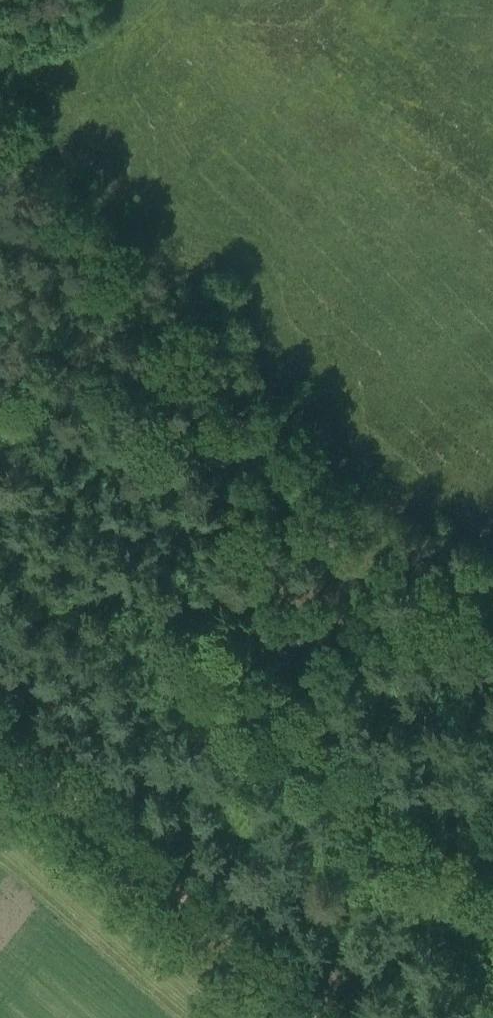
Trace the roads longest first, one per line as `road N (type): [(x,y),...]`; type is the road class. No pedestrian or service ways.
road 1 (track): [(0,732),(330,1017)]

